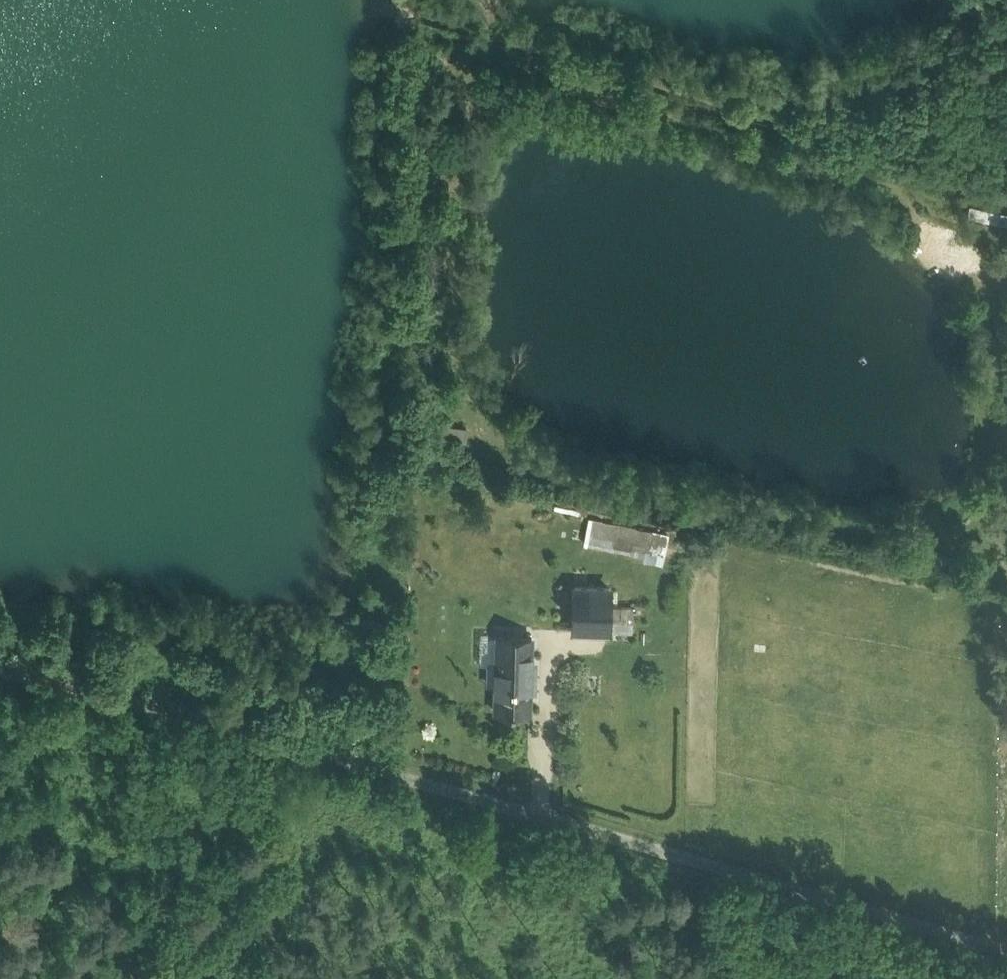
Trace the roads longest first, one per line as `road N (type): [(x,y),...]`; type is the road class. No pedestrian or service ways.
road 1 (unclassified): [(0,674),(103,688),(1006,955)]

